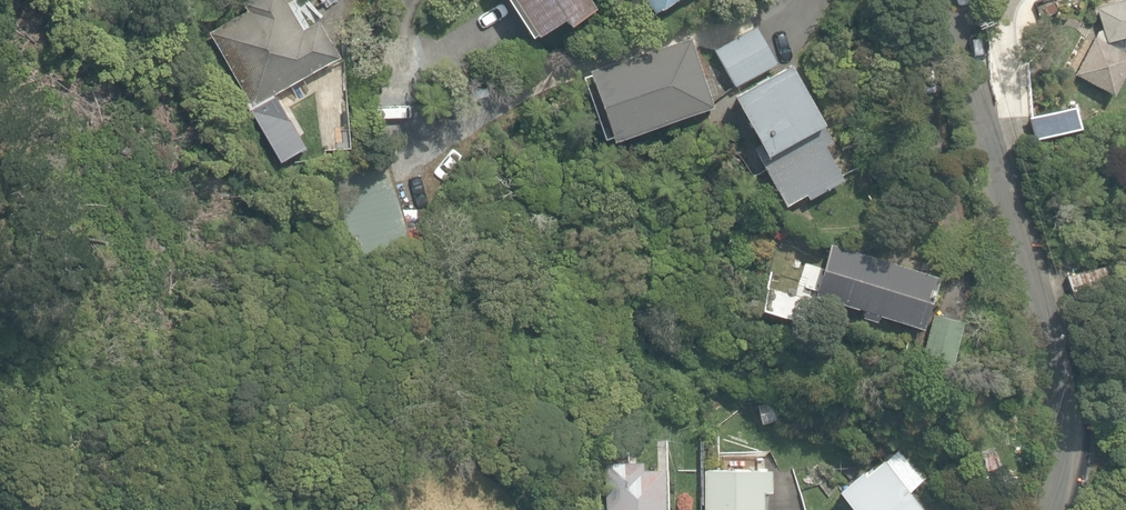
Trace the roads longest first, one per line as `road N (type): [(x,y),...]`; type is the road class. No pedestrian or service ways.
road 1 (residential): [(1046,509),(1062,433),(1055,291),(1014,211),(992,139)]
road 2 (residential): [(992,139),(1024,0)]
road 3 (residential): [(992,139),(969,0)]

